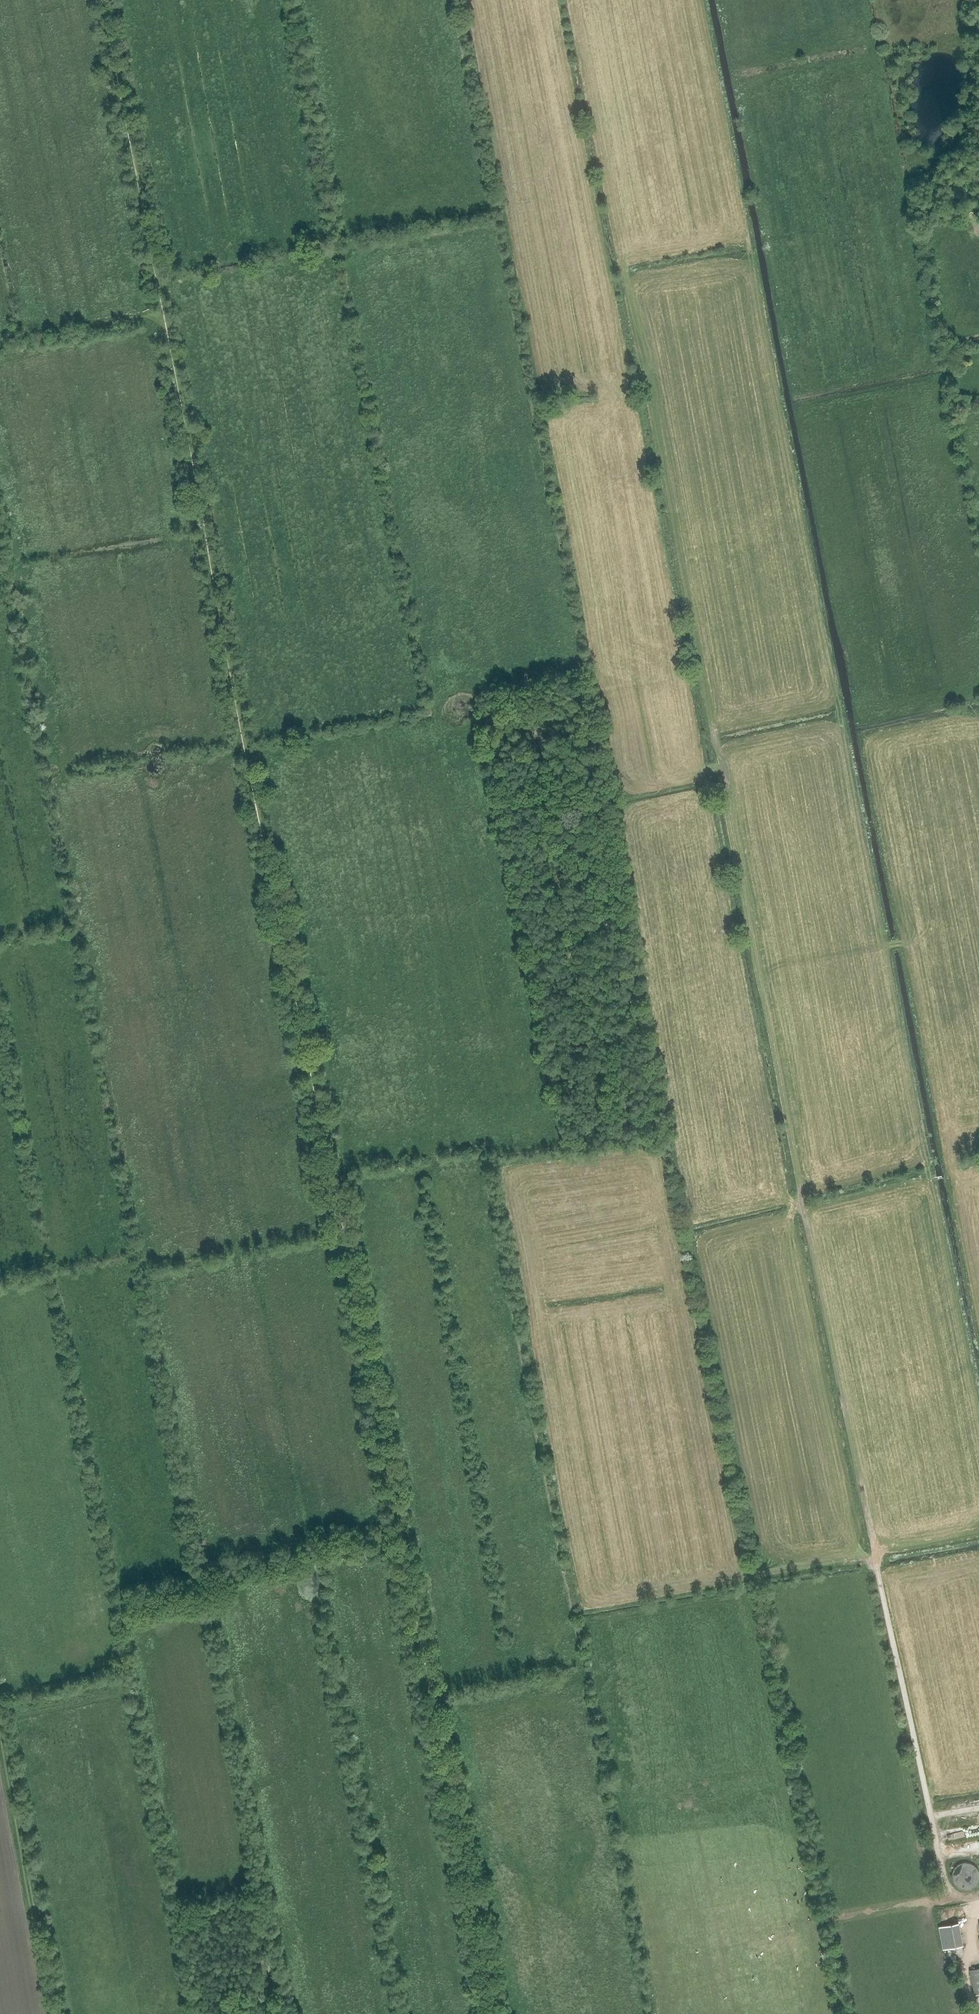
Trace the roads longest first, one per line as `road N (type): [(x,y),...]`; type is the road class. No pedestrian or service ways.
road 1 (track): [(401,1532),(208,1584)]

